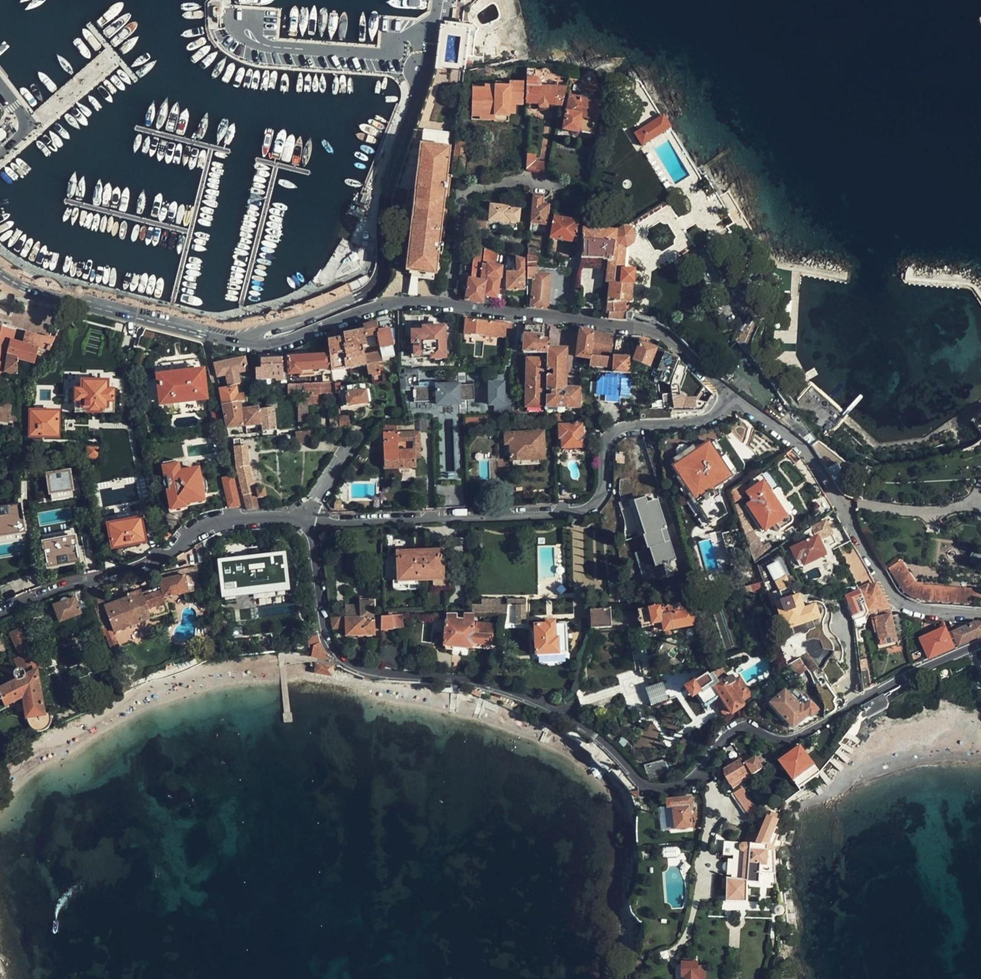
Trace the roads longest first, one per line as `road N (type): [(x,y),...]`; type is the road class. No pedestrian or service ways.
road 1 (residential): [(980,644),(808,732),(777,737),(740,728),(693,780),(651,791),(596,740),(511,693),(347,663),(324,632),(310,521)]
road 2 (residential): [(244,341),(293,338),(381,305),(432,303),(642,331),(668,340),(732,398)]
road 3 (residential): [(732,398),(696,424),(618,429),(606,445),(599,496),(587,509),(310,521)]
road 4 (unclassified): [(244,341),(376,283),(385,196),(419,69)]
road 5 (residential): [(732,398),(809,455),(901,604),(980,616)]
road 6 (residential): [(310,521),(206,526),(142,572),(0,616)]
road 7 (residential): [(0,275),(75,302),(244,341)]

